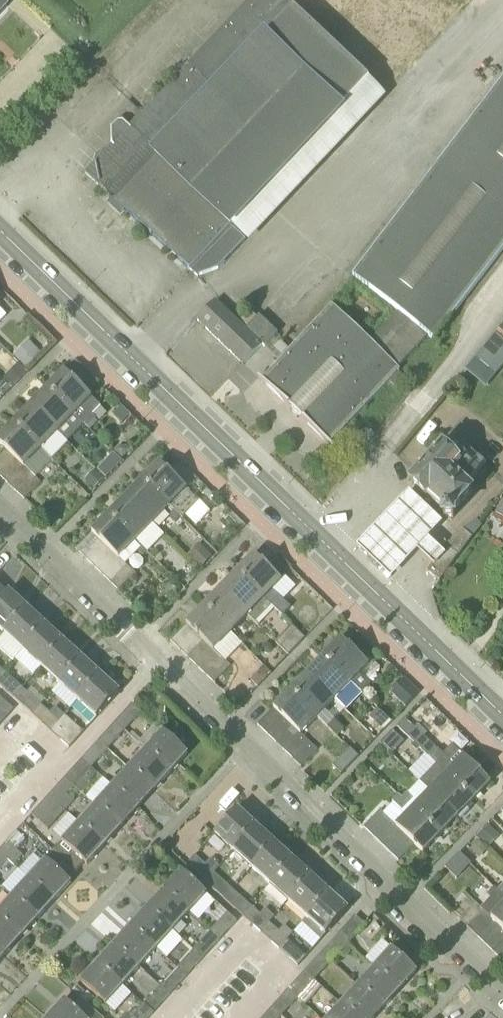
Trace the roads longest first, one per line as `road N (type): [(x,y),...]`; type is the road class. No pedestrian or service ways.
road 1 (secondary): [(502,727),(0,242)]
road 2 (residential): [(502,993),(0,508)]

